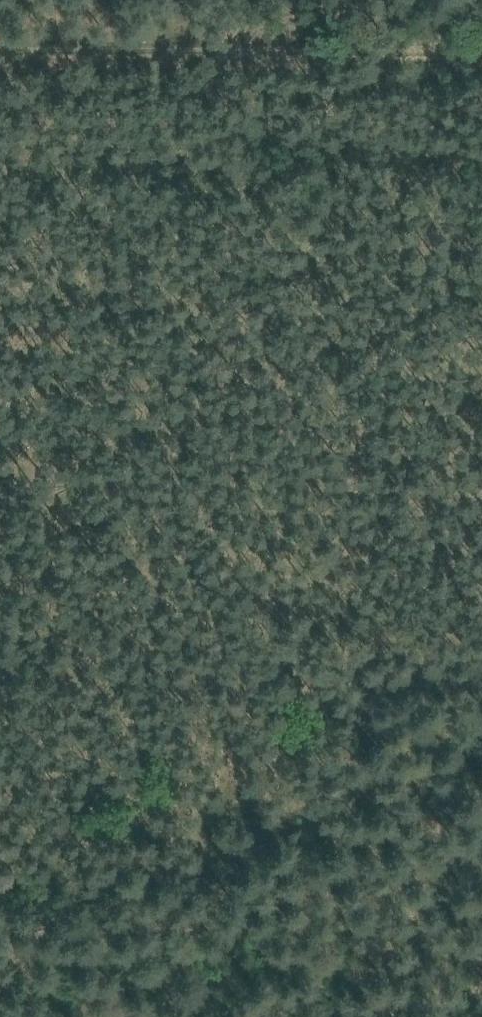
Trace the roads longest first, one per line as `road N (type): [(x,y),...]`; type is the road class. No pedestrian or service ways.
road 1 (track): [(0,57),(481,55)]

